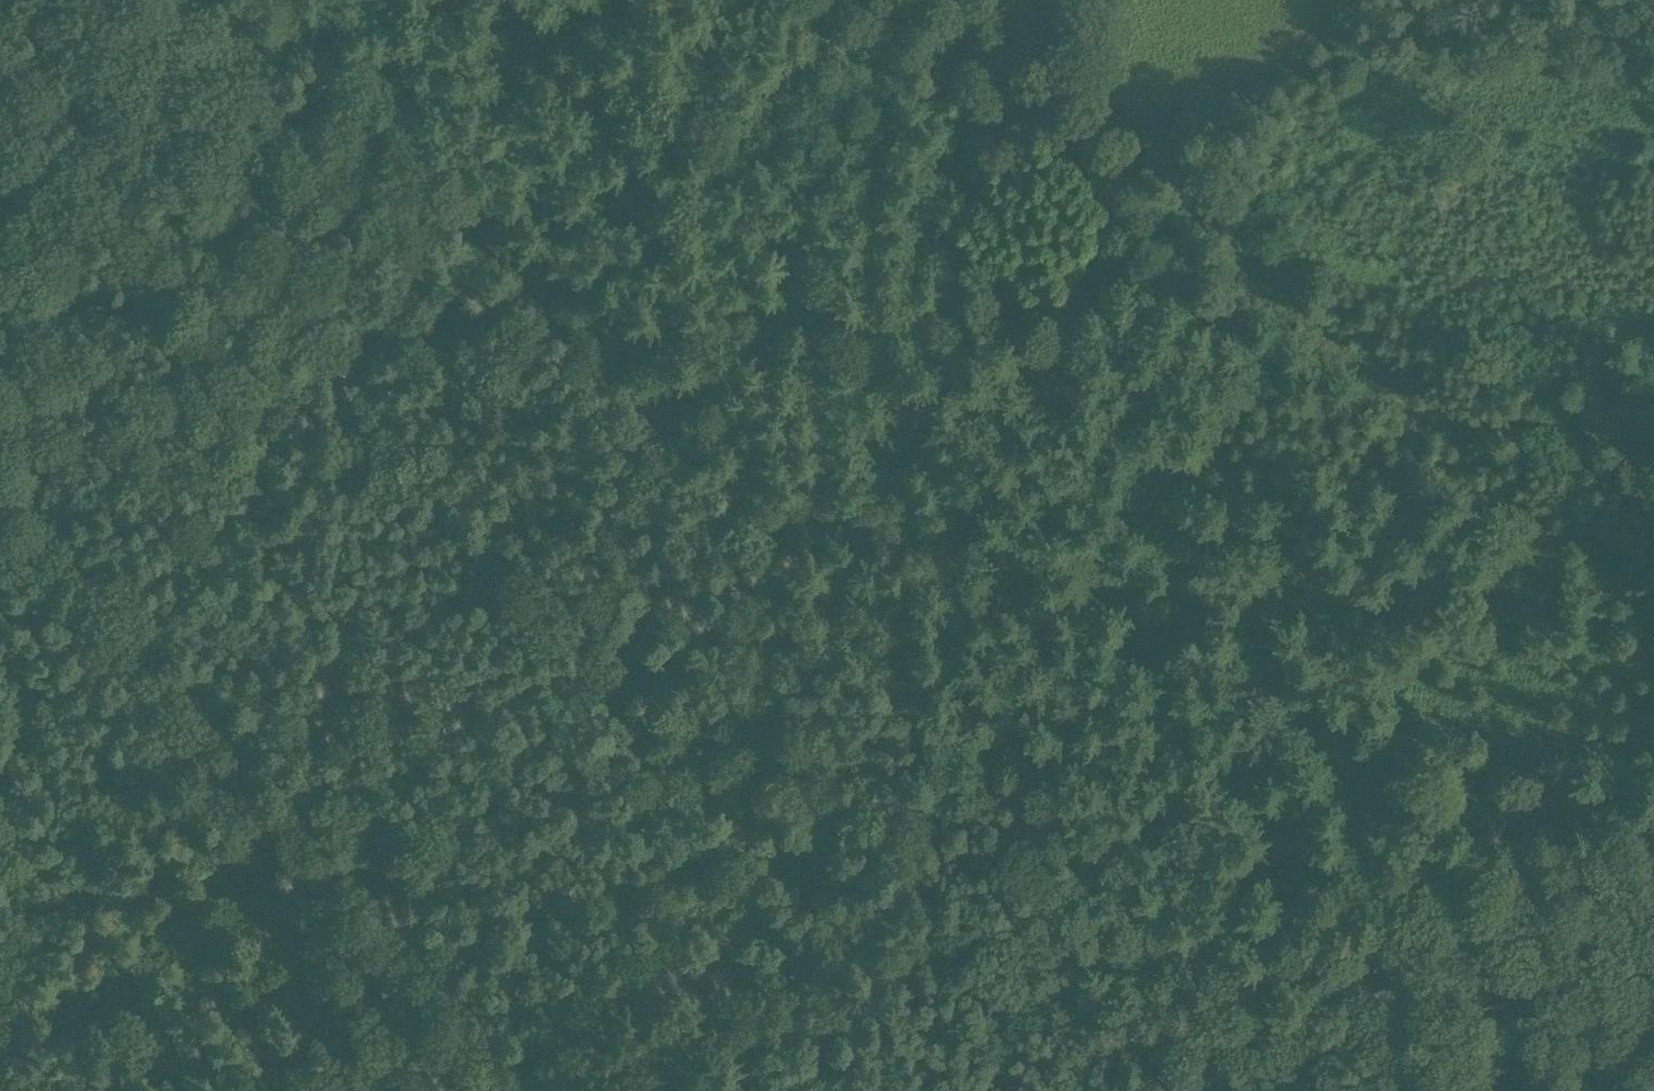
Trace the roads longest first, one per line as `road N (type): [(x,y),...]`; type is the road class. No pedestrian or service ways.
road 1 (track): [(269,0),(1285,1090)]

